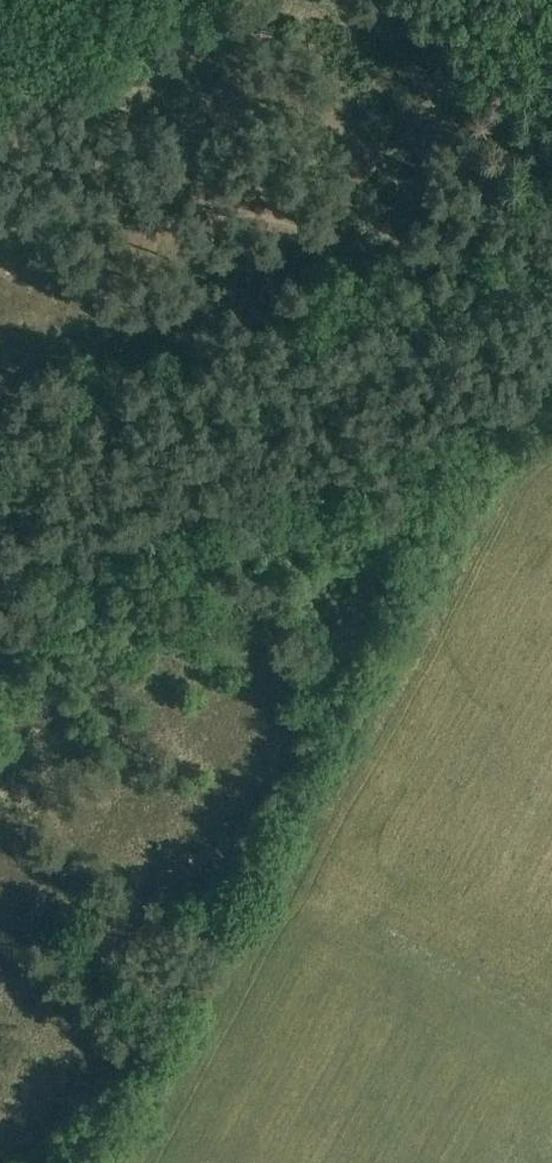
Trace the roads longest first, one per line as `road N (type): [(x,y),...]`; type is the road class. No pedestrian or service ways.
road 1 (track): [(125,1162),(497,431)]
road 2 (track): [(0,784),(13,752),(48,717),(230,576),(376,481),(551,409)]

